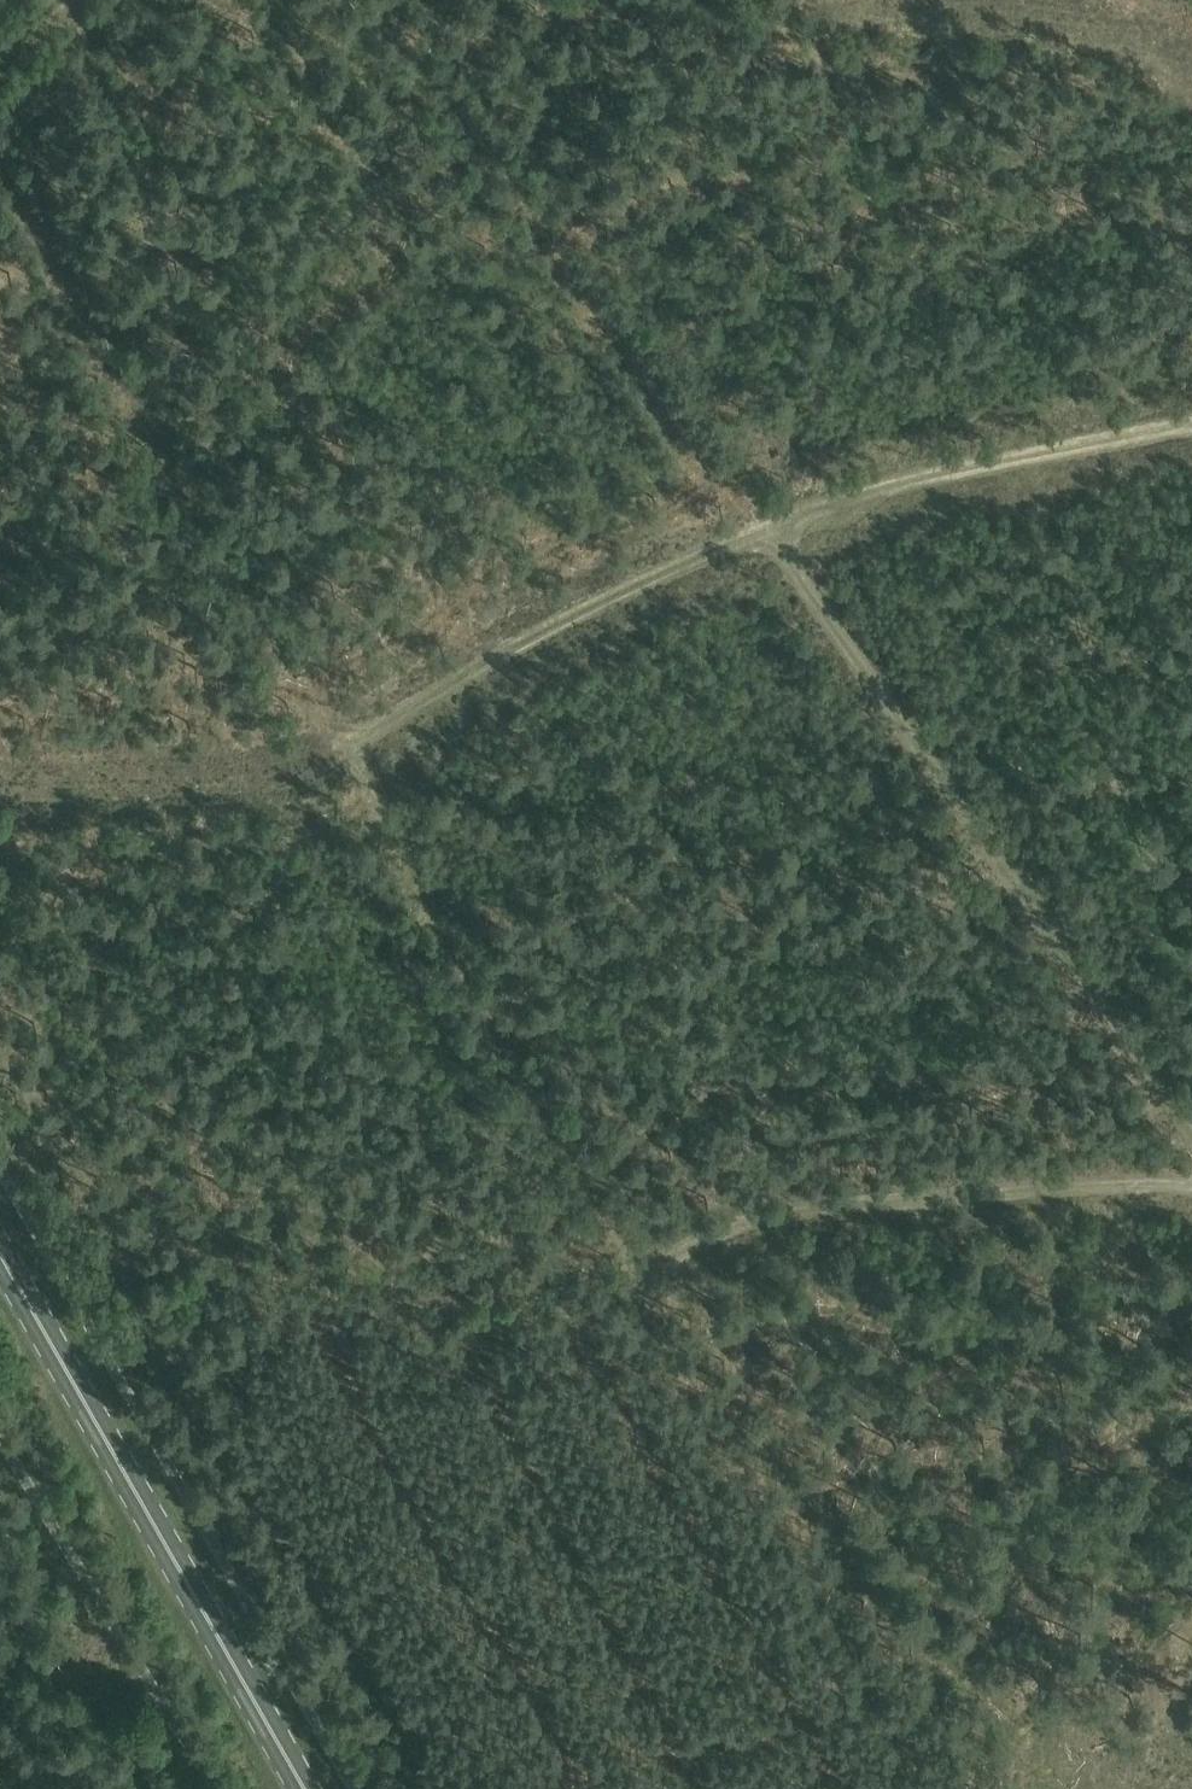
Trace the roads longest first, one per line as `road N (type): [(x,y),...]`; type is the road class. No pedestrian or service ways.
road 1 (primary): [(305,1788),(0,1255)]

